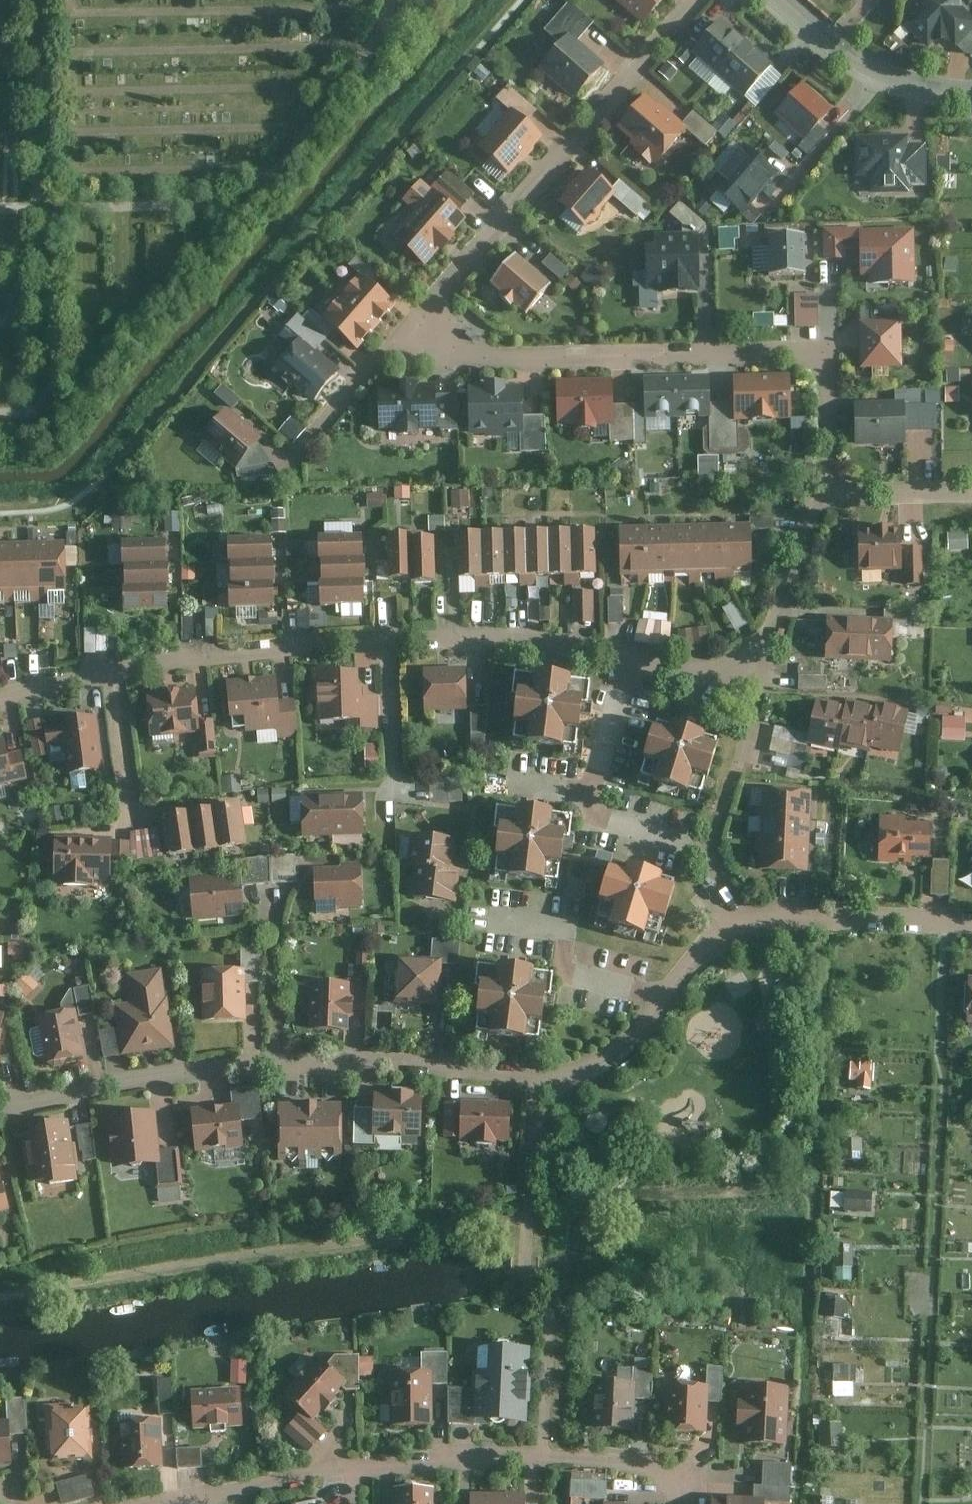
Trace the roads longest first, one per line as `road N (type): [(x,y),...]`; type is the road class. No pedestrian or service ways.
road 1 (residential): [(0,1110),(150,1077),(297,1061),(574,1073),(629,1043),(696,957),(734,928),(789,915),(971,923)]
road 2 (residential): [(833,494),(815,505),(766,640),(746,660),(717,672),(687,673),(534,638),(464,634),(279,645),(119,671)]
road 3 (residential): [(413,325),(461,361),(829,351),(833,494)]
road 4 (residential): [(680,1503),(665,1479),(639,1465),(550,1455),(368,1464),(208,1497)]
road 5 (residential): [(699,0),(413,325)]
road 6 (residential): [(971,93),(882,73),(782,0)]
road 7 (residential): [(413,325),(286,467)]
road 8 (residential): [(119,671),(139,817),(152,821)]
road 9 (residential): [(107,674),(126,819),(118,828)]
road 10 (residential): [(971,491),(833,494)]

